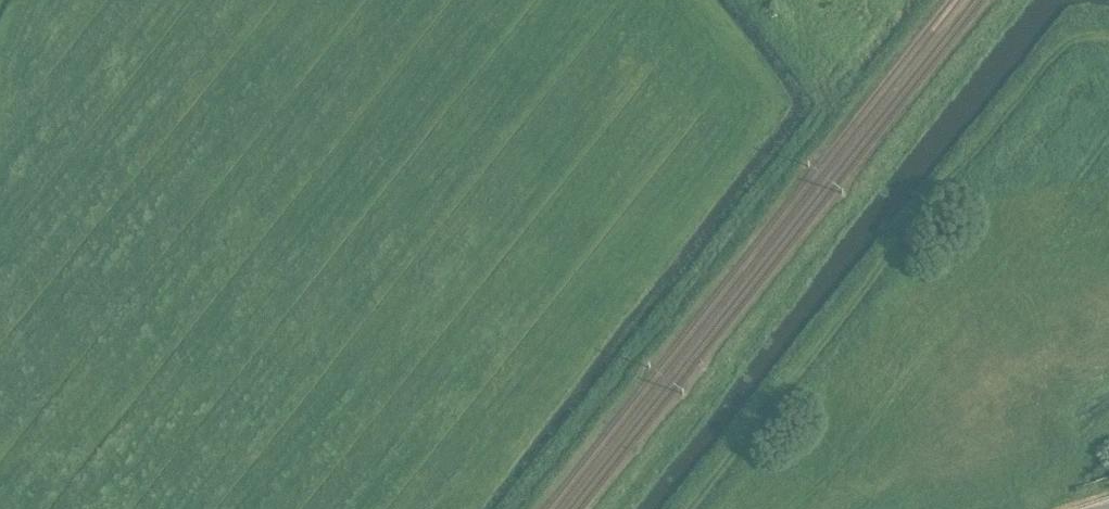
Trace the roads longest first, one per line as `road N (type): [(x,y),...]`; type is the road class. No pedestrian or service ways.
road 1 (track): [(1108,35),(1069,42),(1038,76),(690,508)]

